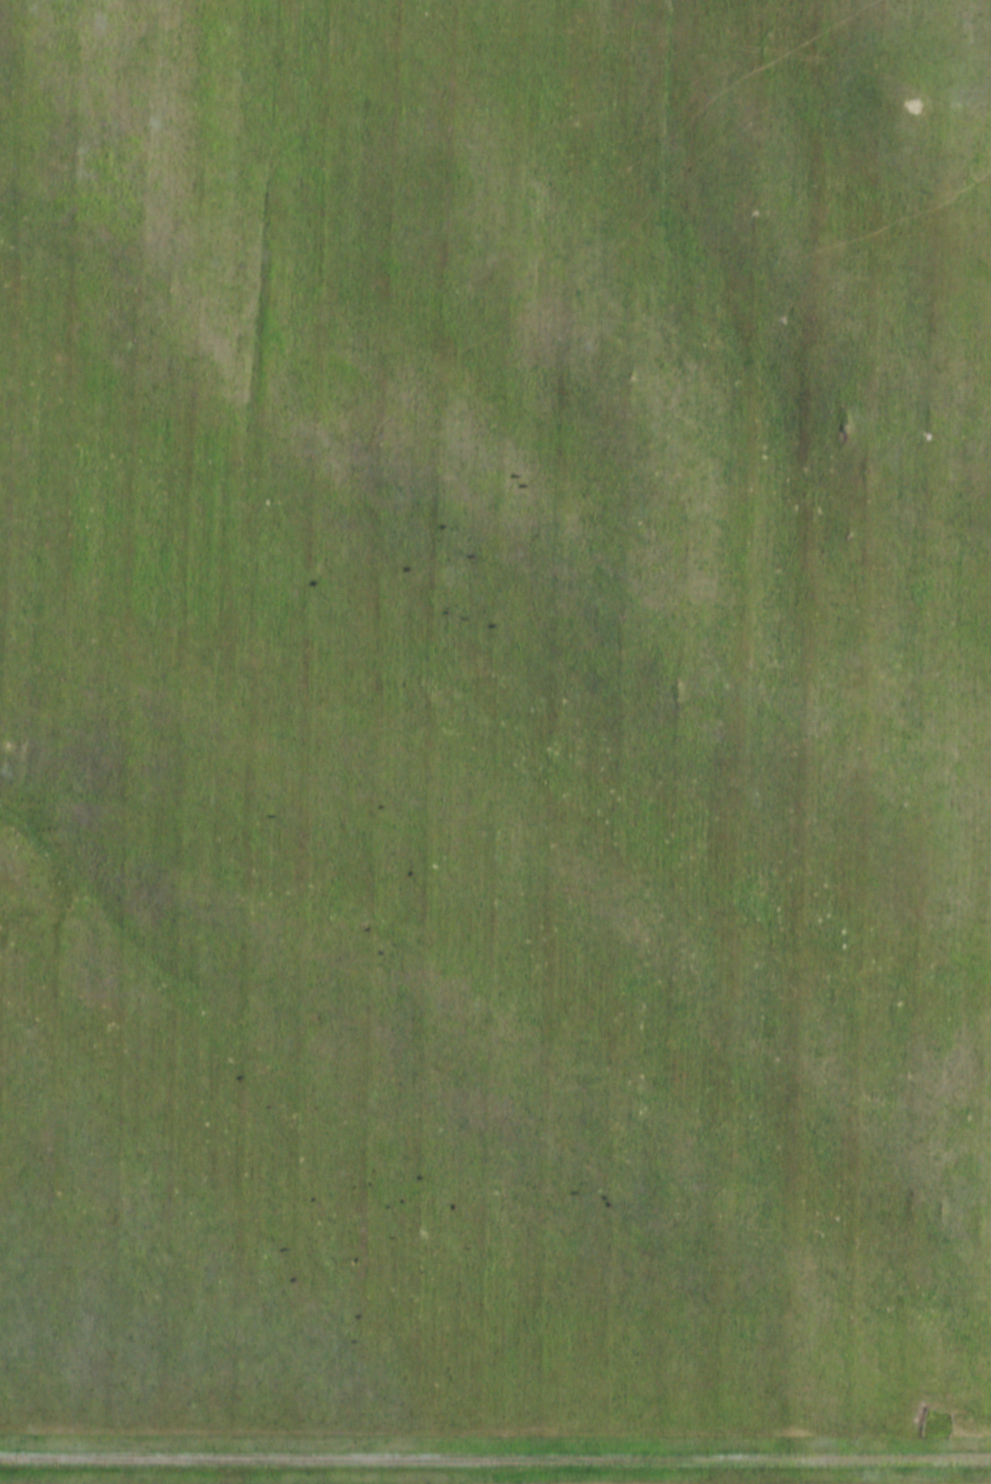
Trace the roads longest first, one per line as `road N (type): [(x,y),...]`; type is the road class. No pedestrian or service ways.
road 1 (track): [(0,1459),(990,1461)]

